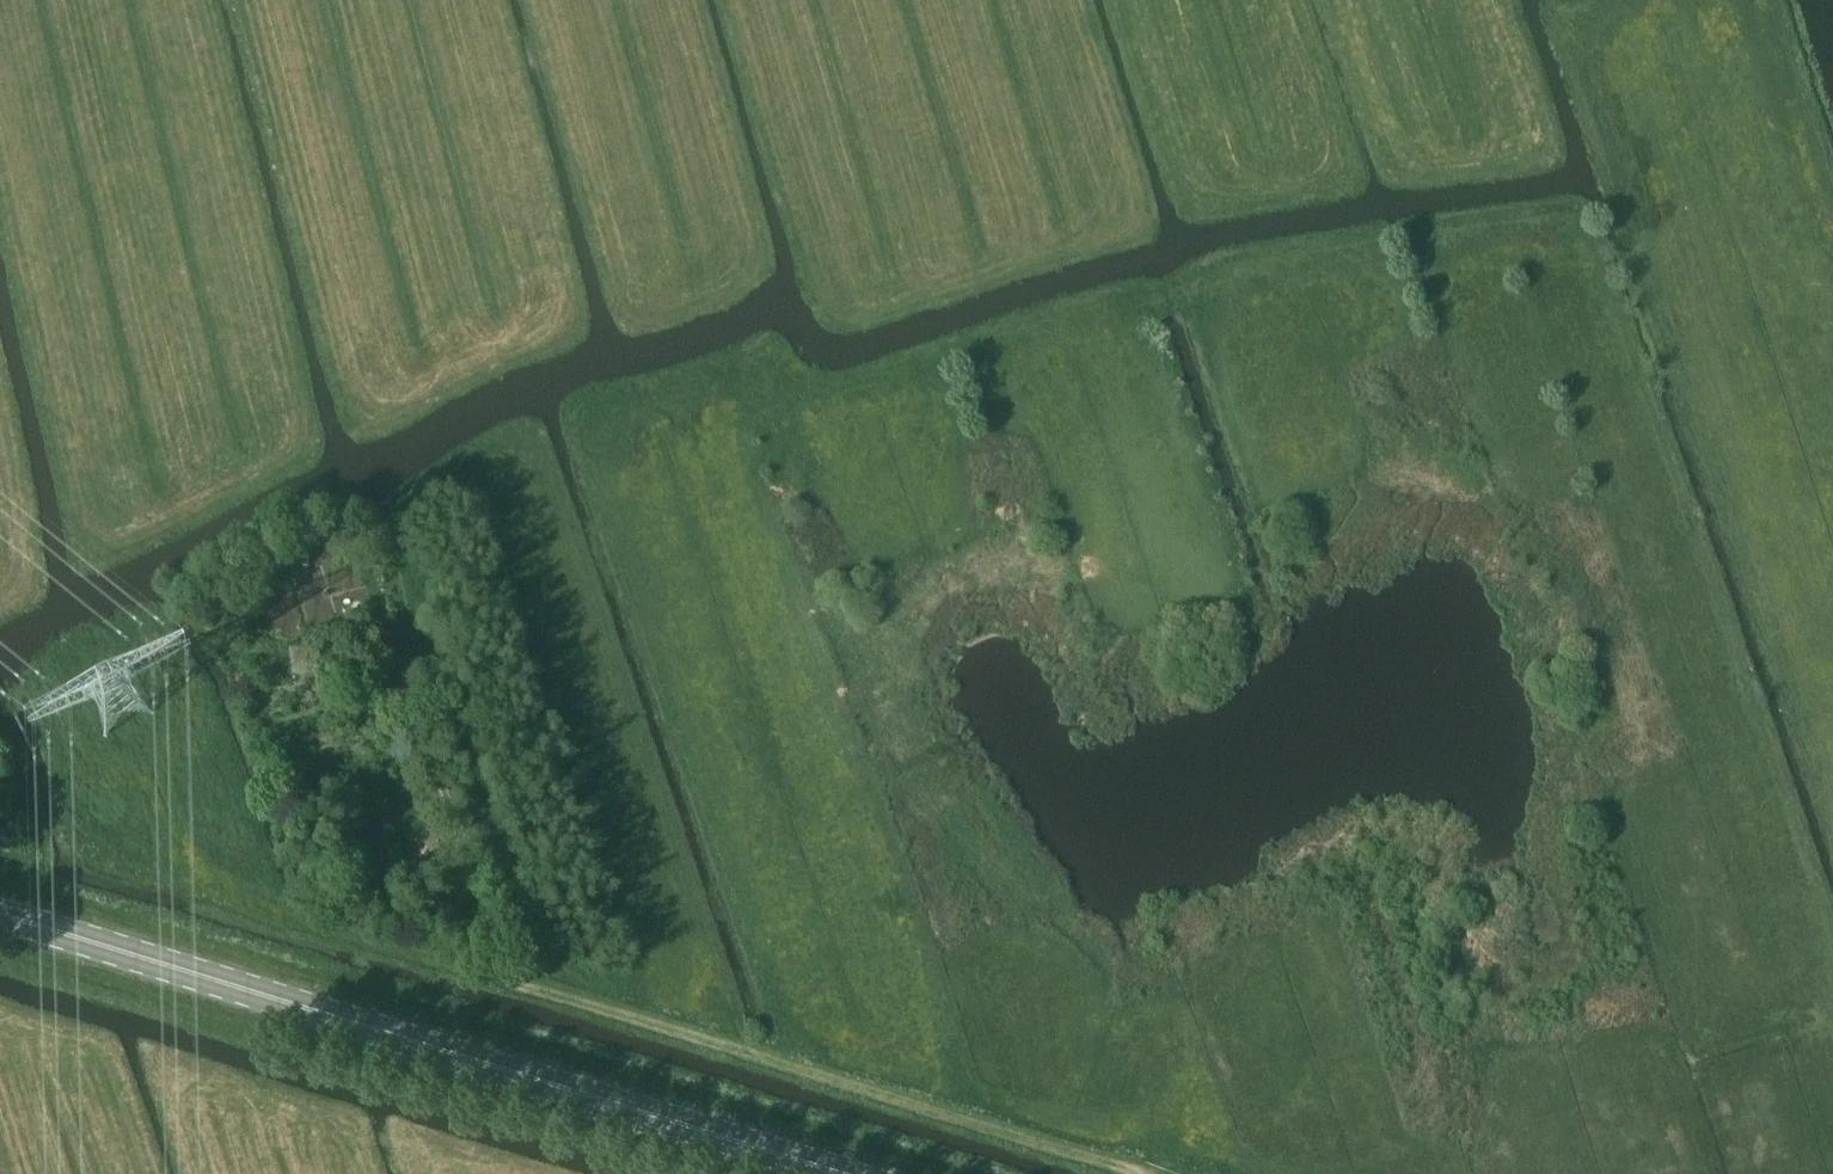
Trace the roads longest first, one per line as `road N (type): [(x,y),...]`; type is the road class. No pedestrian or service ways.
road 1 (primary): [(847,1173),(0,914)]

